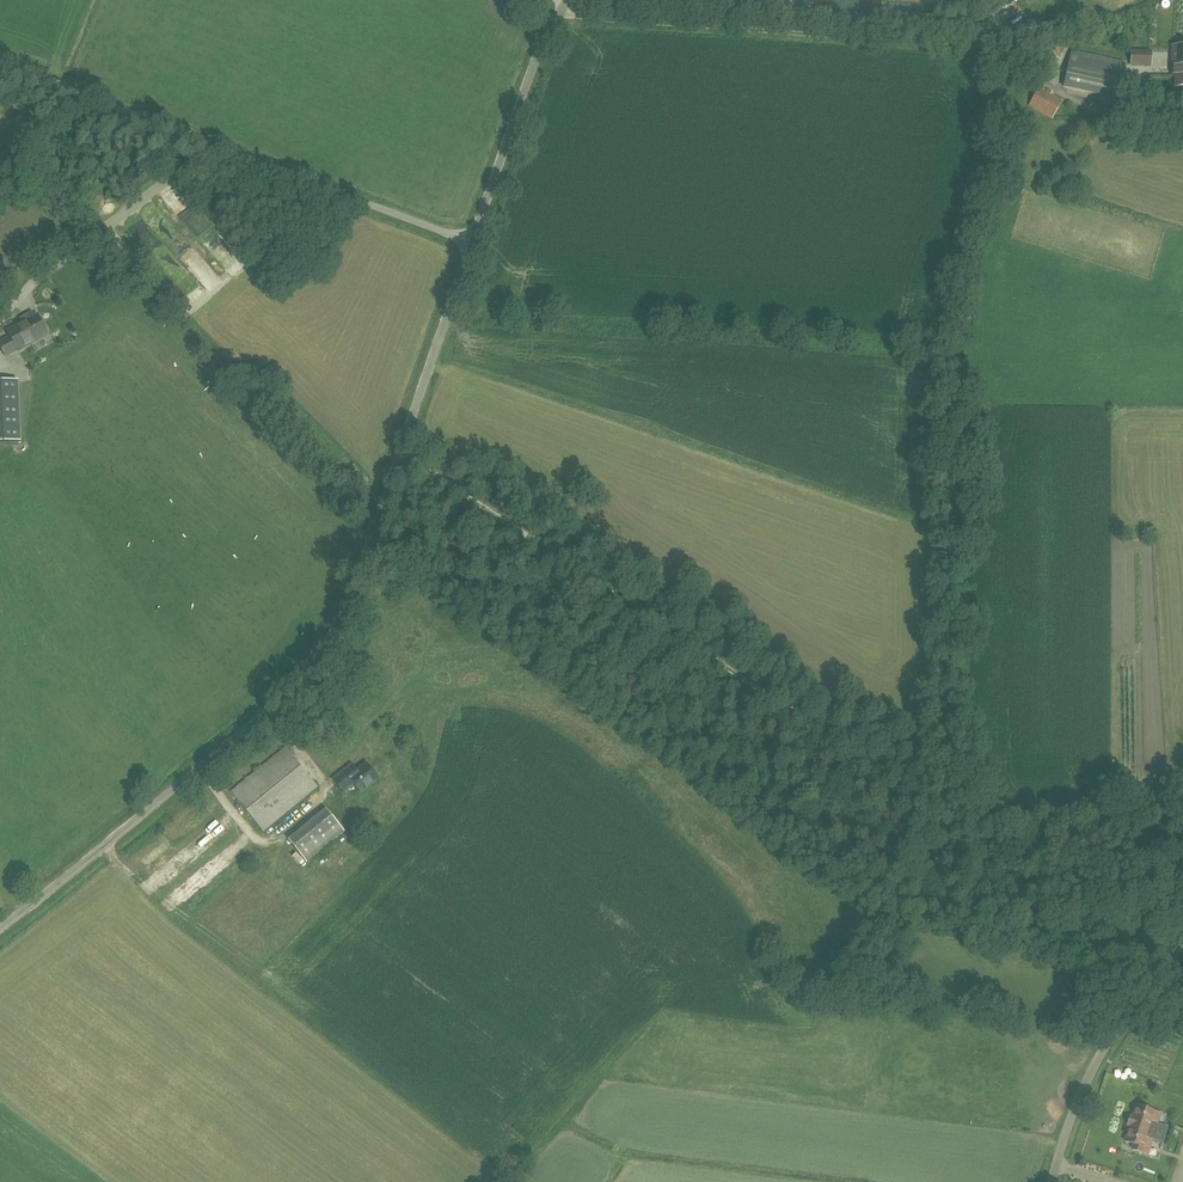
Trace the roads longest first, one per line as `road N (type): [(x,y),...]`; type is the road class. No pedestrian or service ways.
road 1 (track): [(399,458),(944,814),(1182,809)]
road 2 (unclassified): [(0,929),(261,717),(312,666),(352,591),(471,243)]
road 3 (track): [(1007,52),(554,19)]
road 4 (unclassified): [(471,243),(207,147)]
road 5 (unclassified): [(1051,1181),(1099,1058),(1182,950)]
road 6 (unclassified): [(471,243),(539,53),(566,0)]
road 7 (track): [(207,147),(0,68)]
road 8 (unclassified): [(1182,127),(1106,121),(1007,52)]

